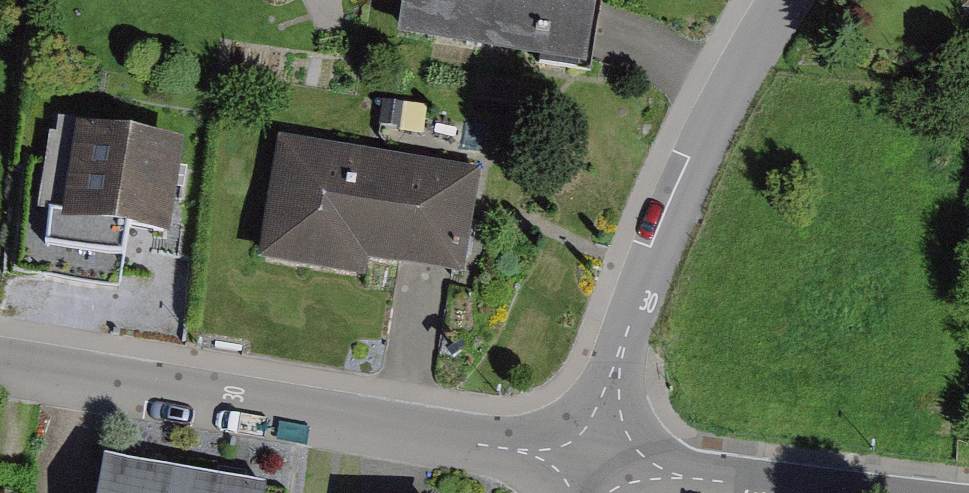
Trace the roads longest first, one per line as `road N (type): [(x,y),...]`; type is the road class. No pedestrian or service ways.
road 1 (residential): [(592,464),(0,368)]
road 2 (residential): [(784,0),(708,129),(663,231),(592,464)]
road 3 (residential): [(811,492),(592,464)]

